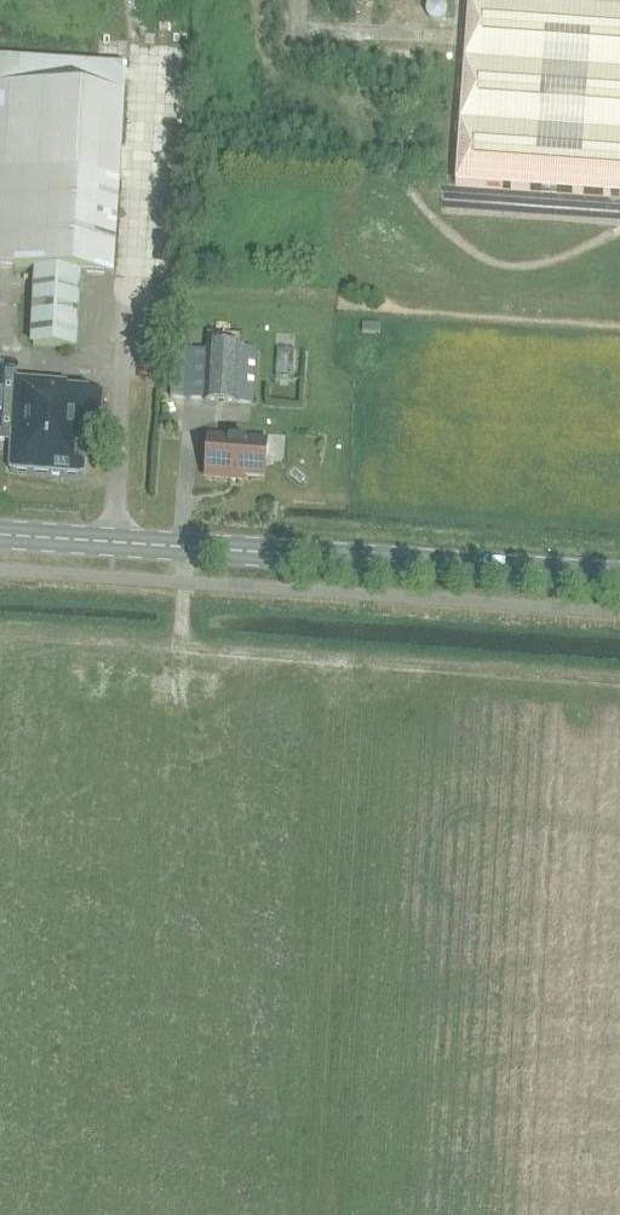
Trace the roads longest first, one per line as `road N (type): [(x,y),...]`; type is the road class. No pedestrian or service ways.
road 1 (tertiary): [(619,576),(0,533)]

